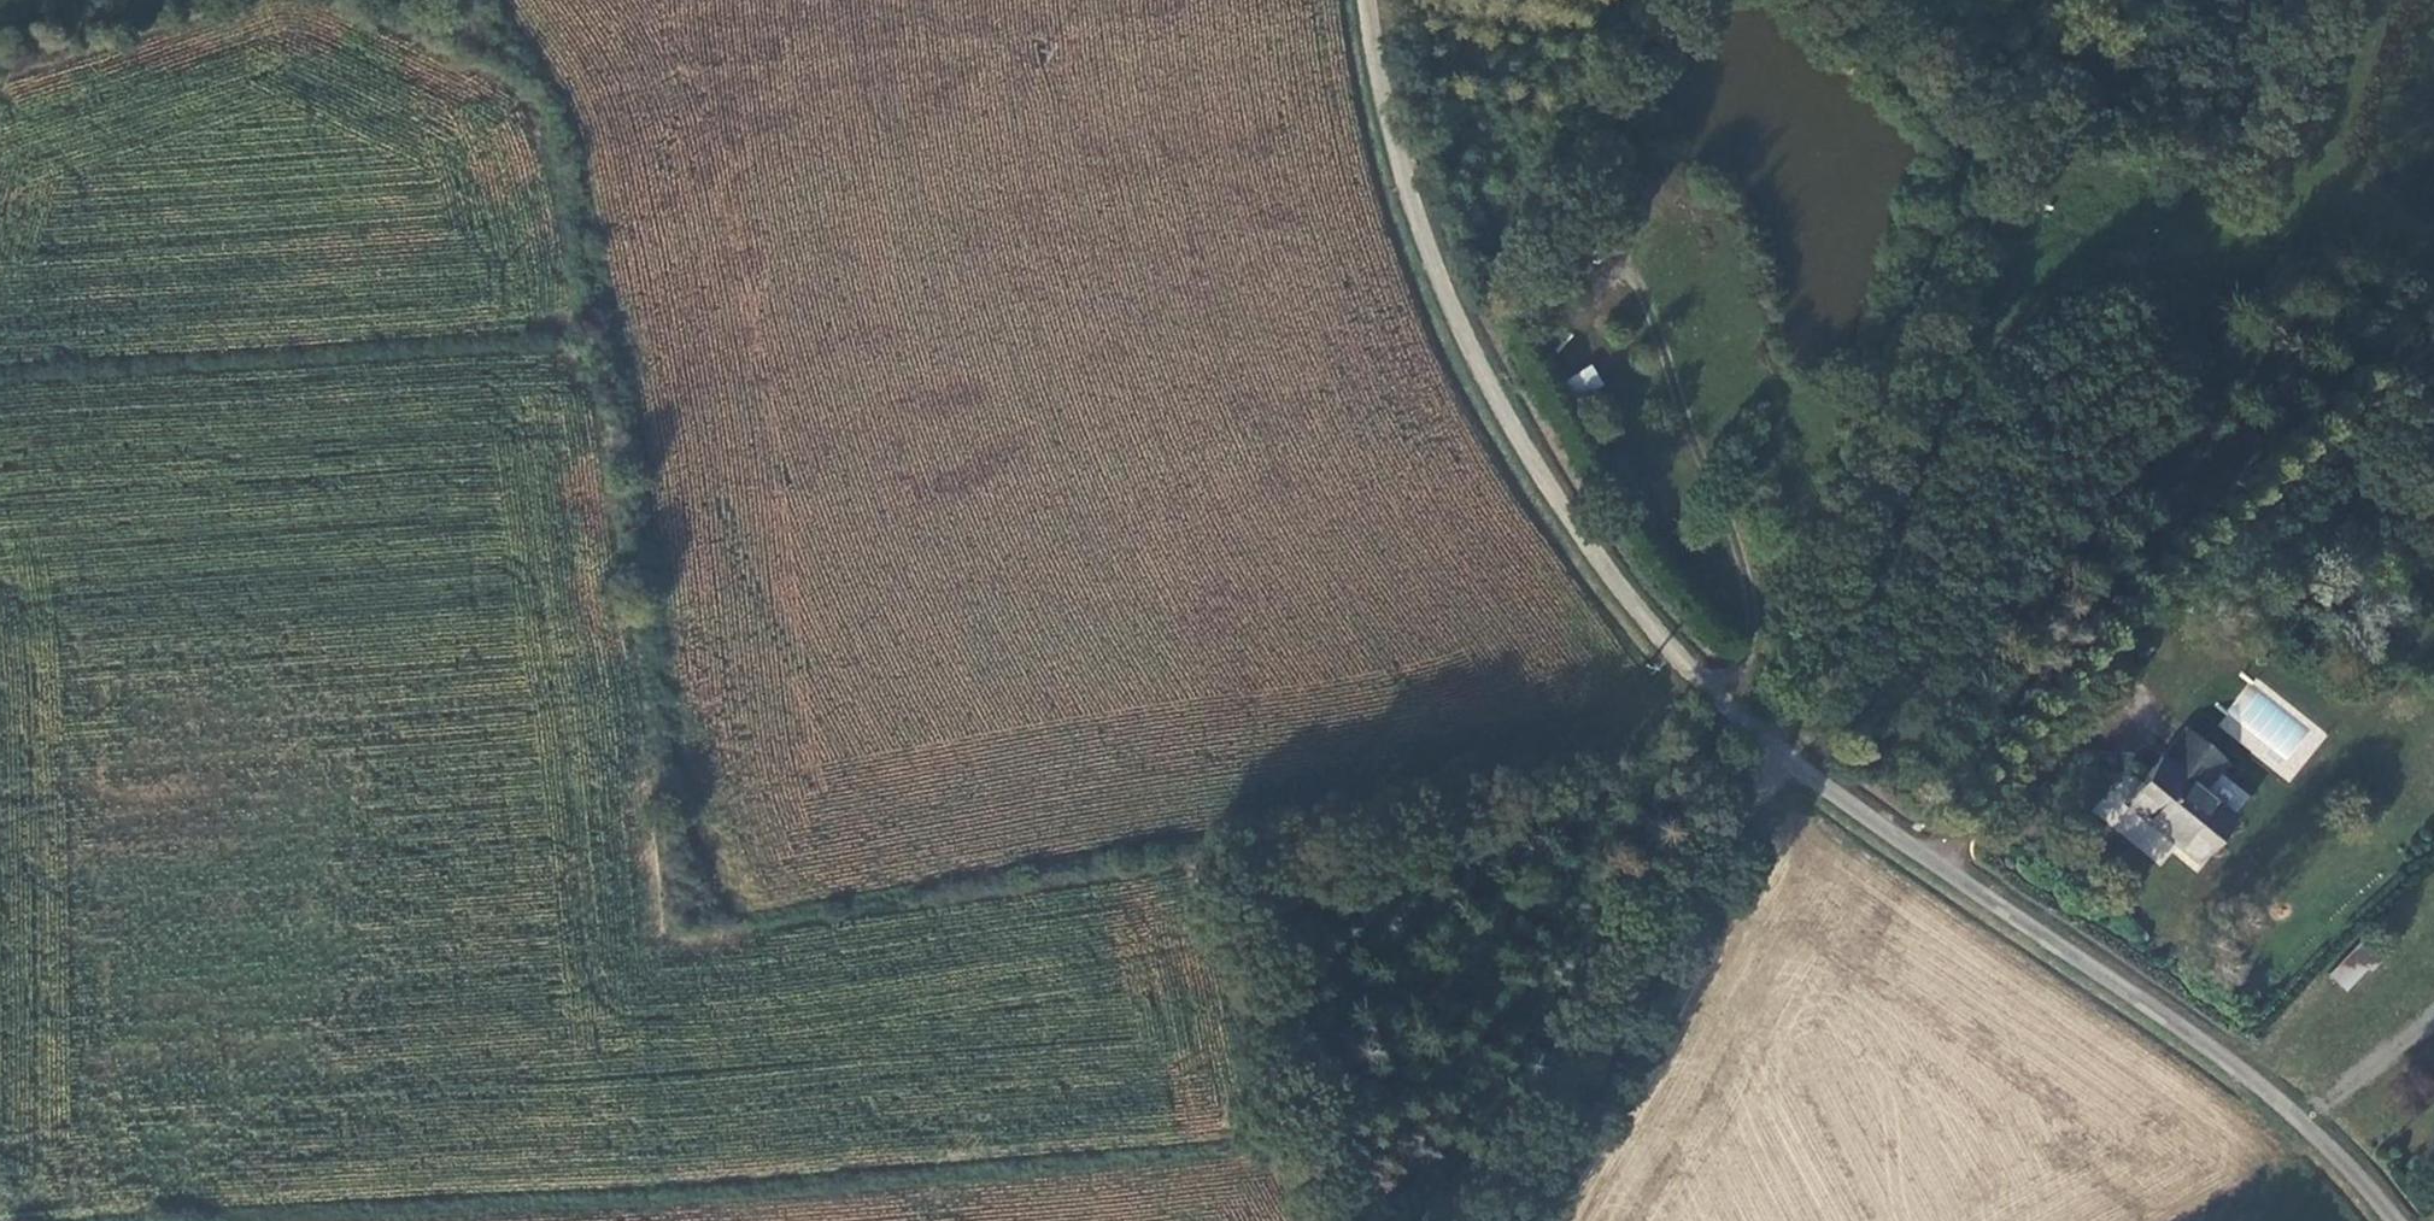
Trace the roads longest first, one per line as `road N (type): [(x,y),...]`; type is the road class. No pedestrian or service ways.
road 1 (unclassified): [(2396,1220),(2243,1070),(1762,740),(1652,629),(1573,527),(1473,352),(1406,181),(1368,0)]
road 2 (track): [(1762,740),(1512,1157),(1483,1220)]

